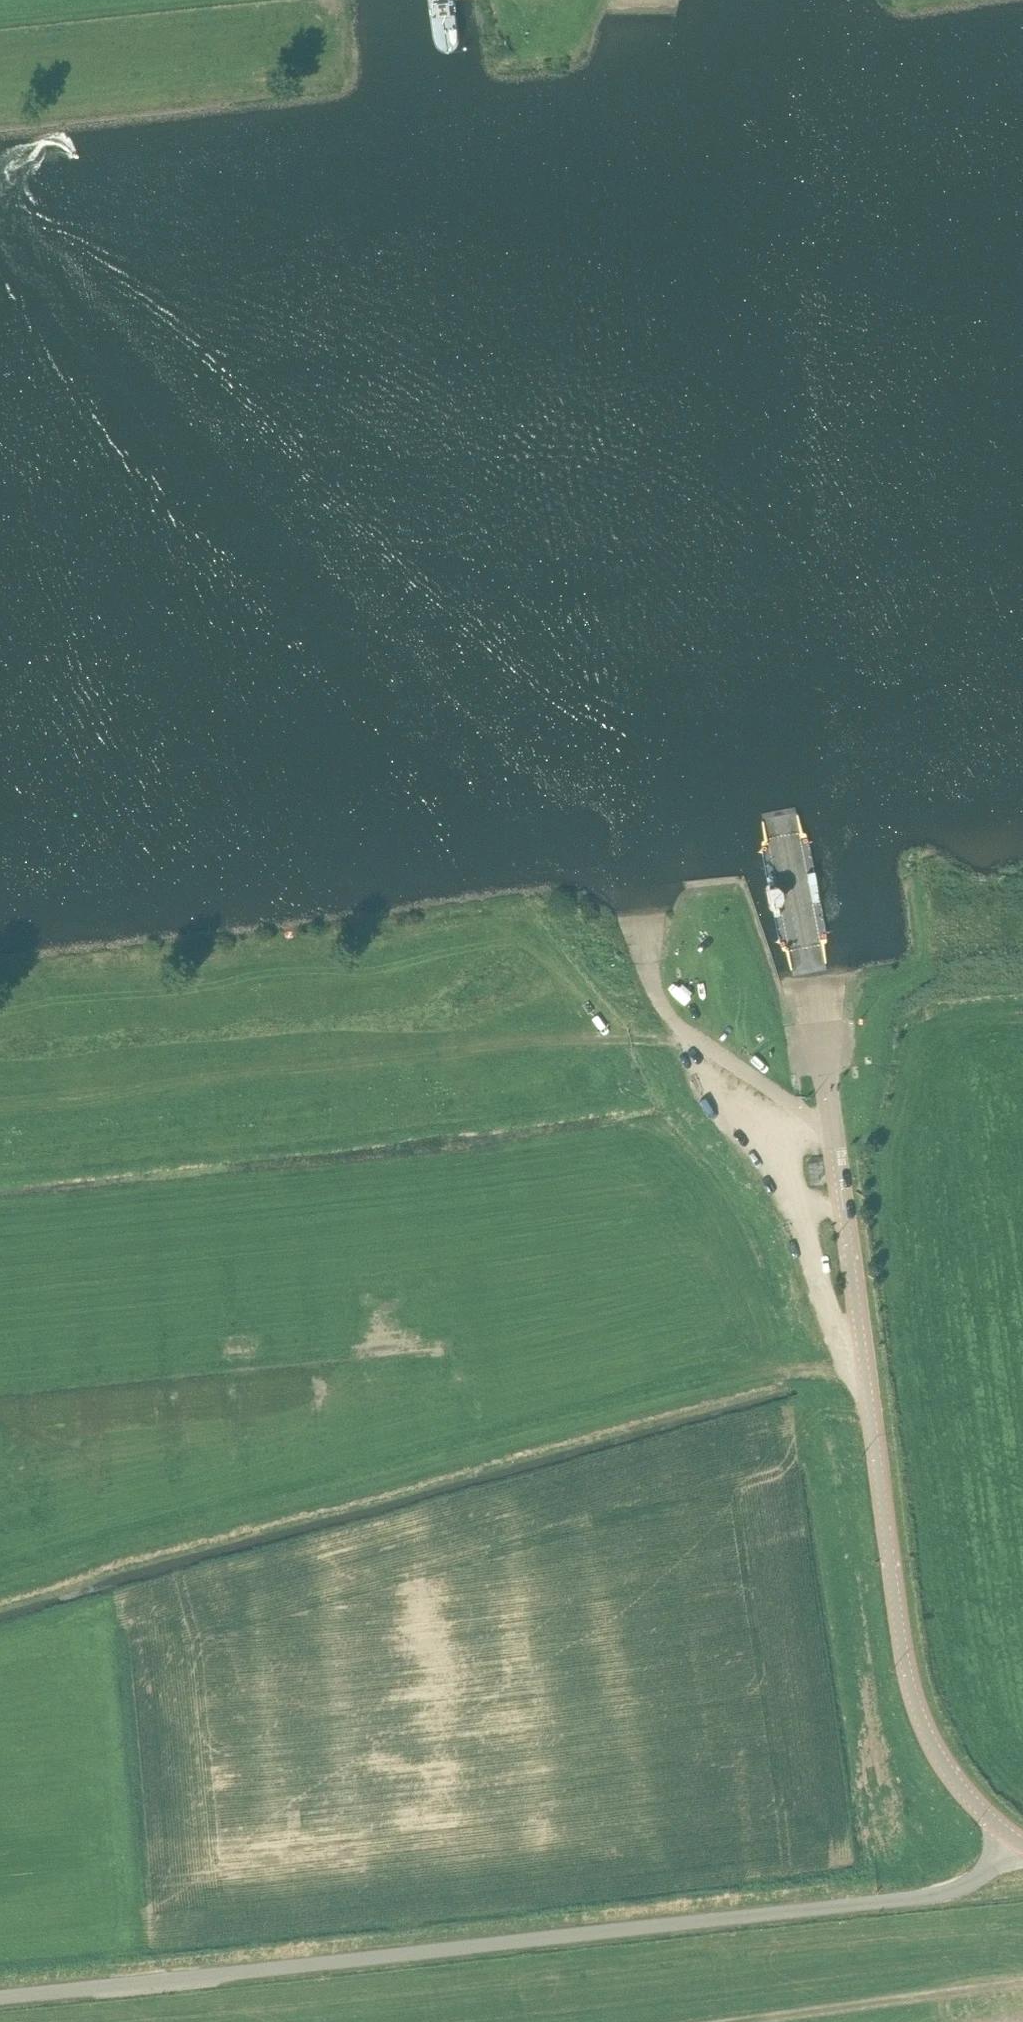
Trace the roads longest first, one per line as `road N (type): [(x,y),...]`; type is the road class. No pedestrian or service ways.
road 1 (tertiary): [(1017,1840),(960,1892),(0,1994)]
road 2 (tertiary): [(1017,1840),(955,1783),(911,1684),(828,1115)]
road 3 (unclassified): [(828,1115),(816,1117),(686,1032),(661,1004),(643,936)]
road 4 (tertiary): [(828,1115),(808,989)]

